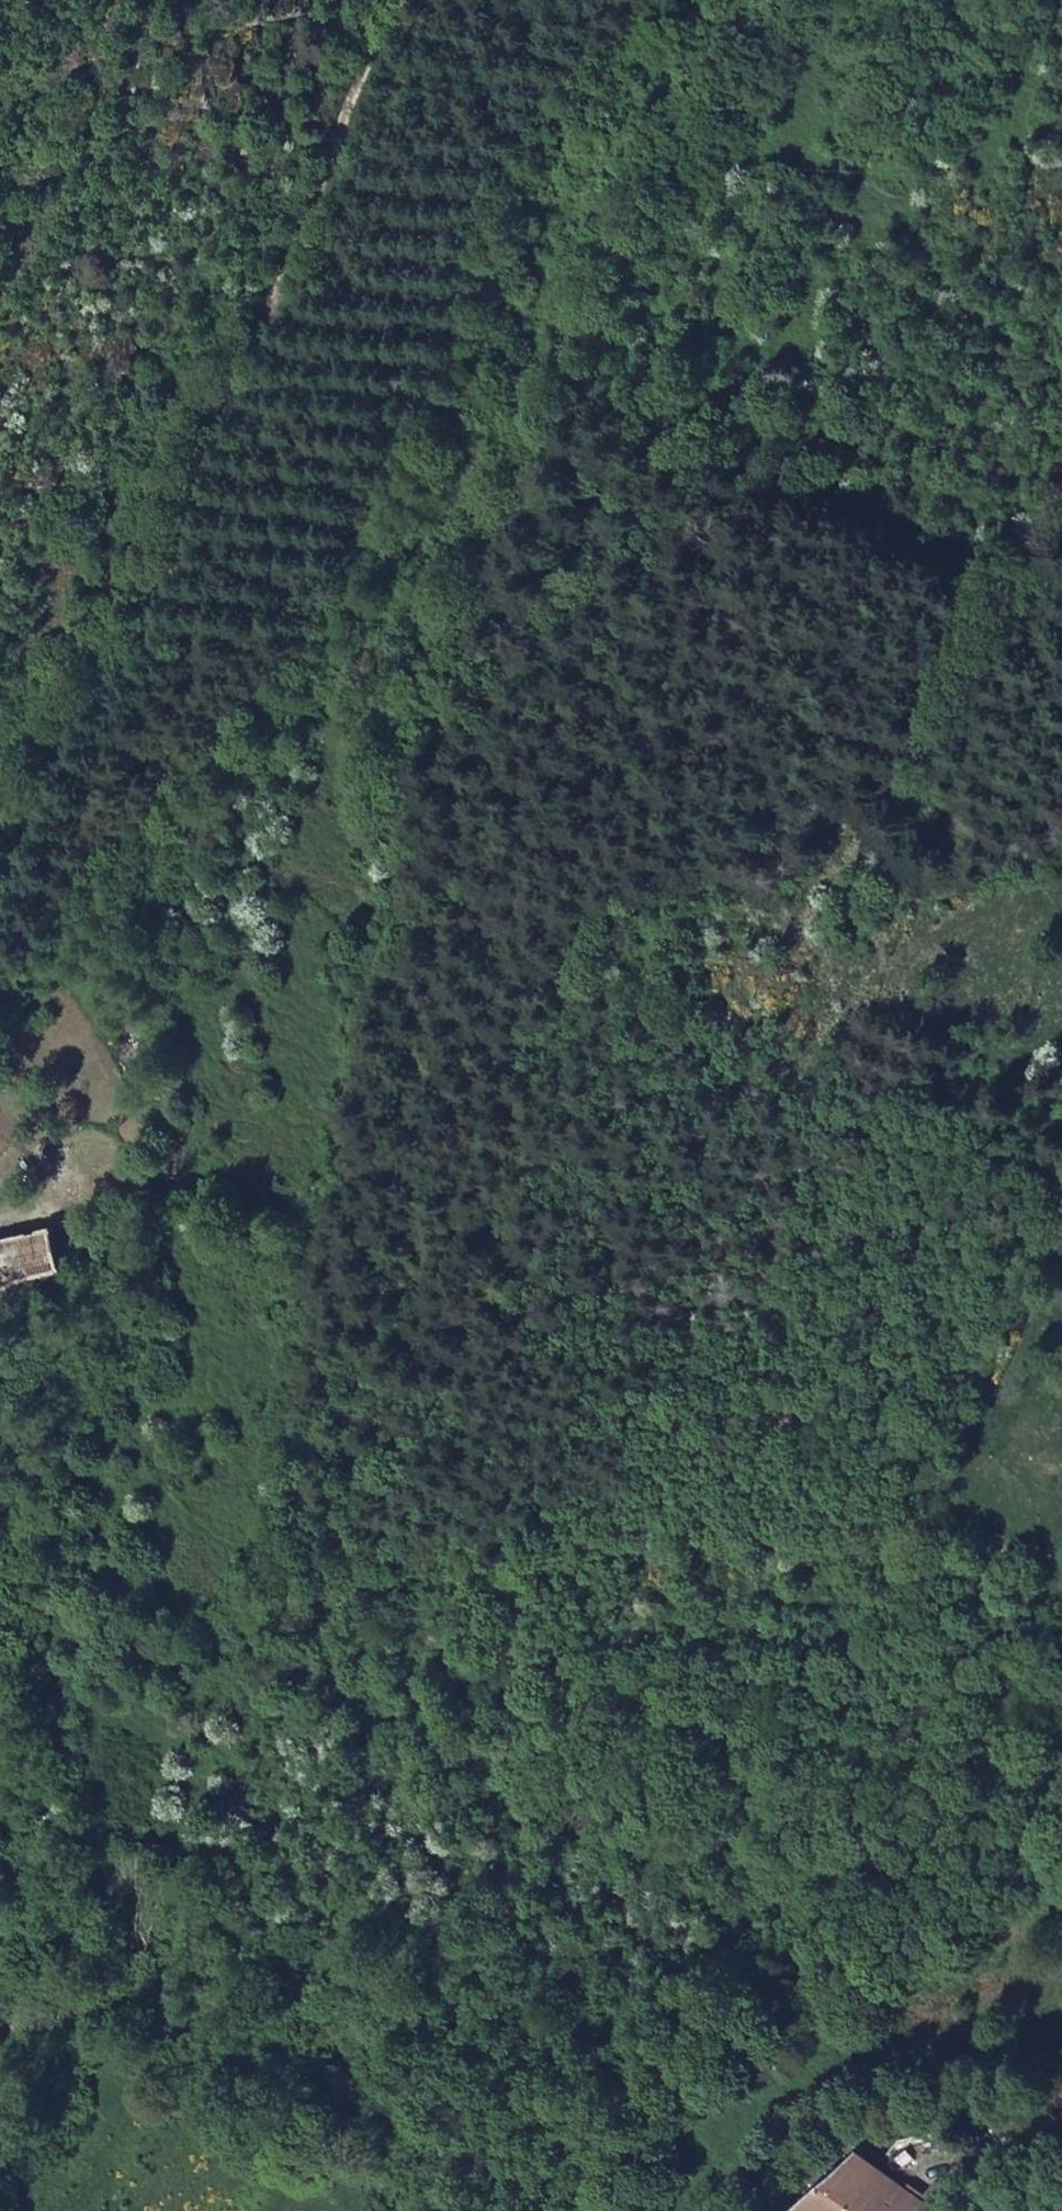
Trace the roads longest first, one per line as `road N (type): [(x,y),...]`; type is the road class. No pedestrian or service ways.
road 1 (track): [(0,897),(389,0)]
road 2 (track): [(1061,2099),(867,2128),(841,2144),(781,2210)]

